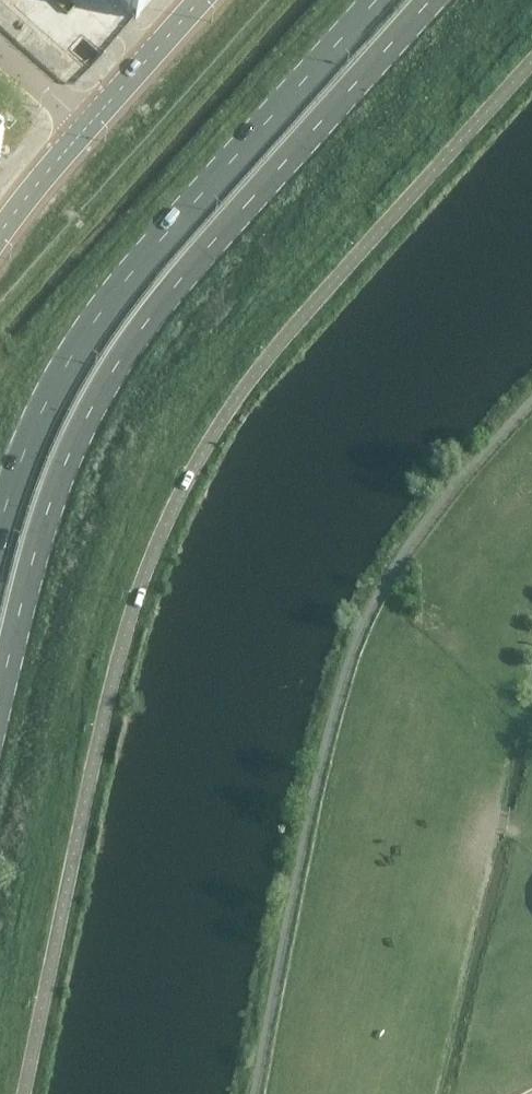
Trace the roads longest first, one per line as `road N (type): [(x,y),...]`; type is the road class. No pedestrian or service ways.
road 1 (primary): [(0,702),(61,480),(136,338),(432,0)]
road 2 (primary): [(376,0),(117,290),(70,360),(0,533)]
road 3 (unclassified): [(87,126),(199,0)]
road 4 (unclassified): [(0,234),(87,126)]

